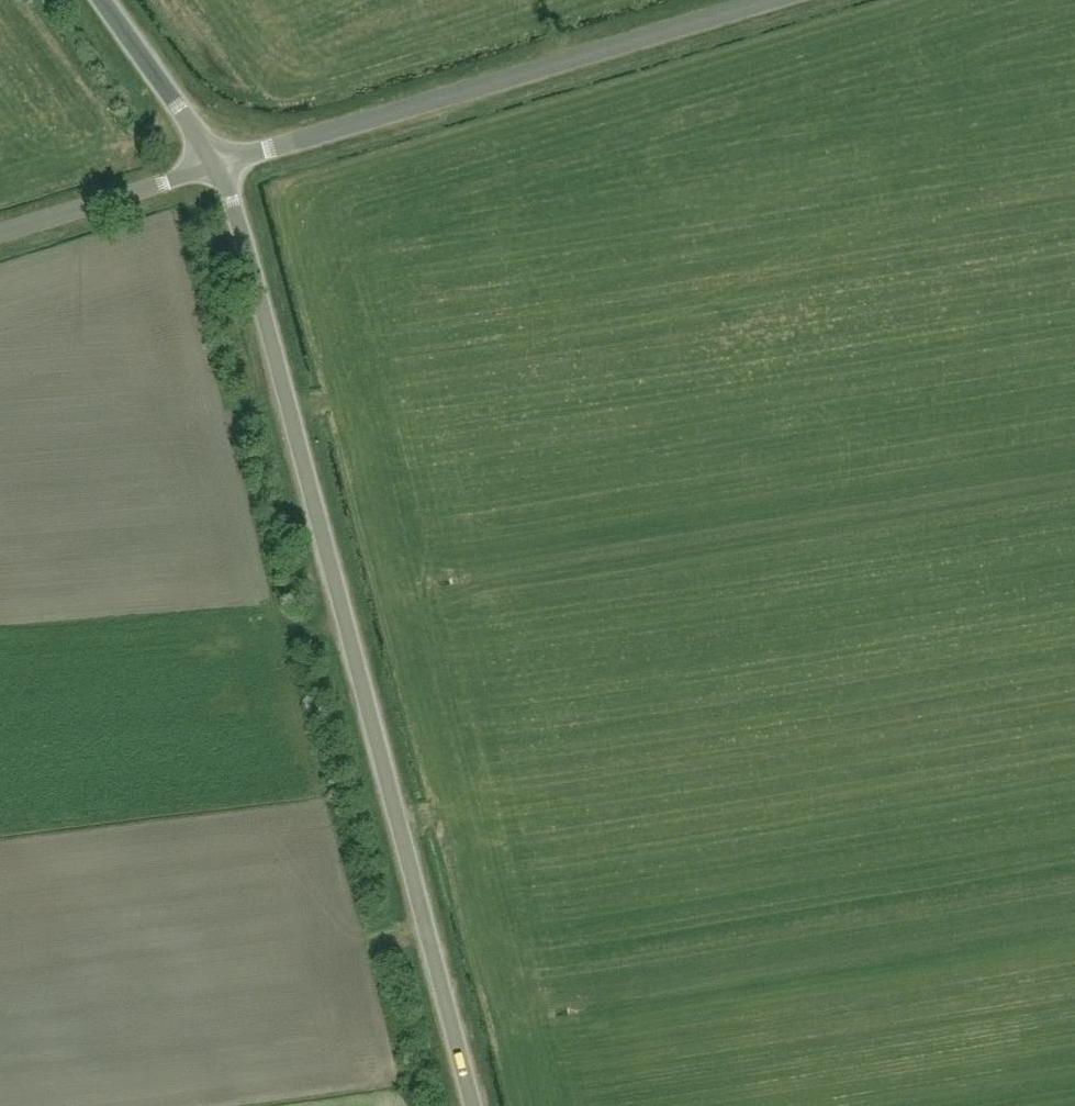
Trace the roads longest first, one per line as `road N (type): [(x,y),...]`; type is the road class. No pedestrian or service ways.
road 1 (unclassified): [(513,1105),(407,665),(270,188)]
road 2 (tertiary): [(862,0),(270,188)]
road 3 (unclassified): [(0,264),(270,188)]
road 4 (tertiary): [(270,188),(133,0)]

